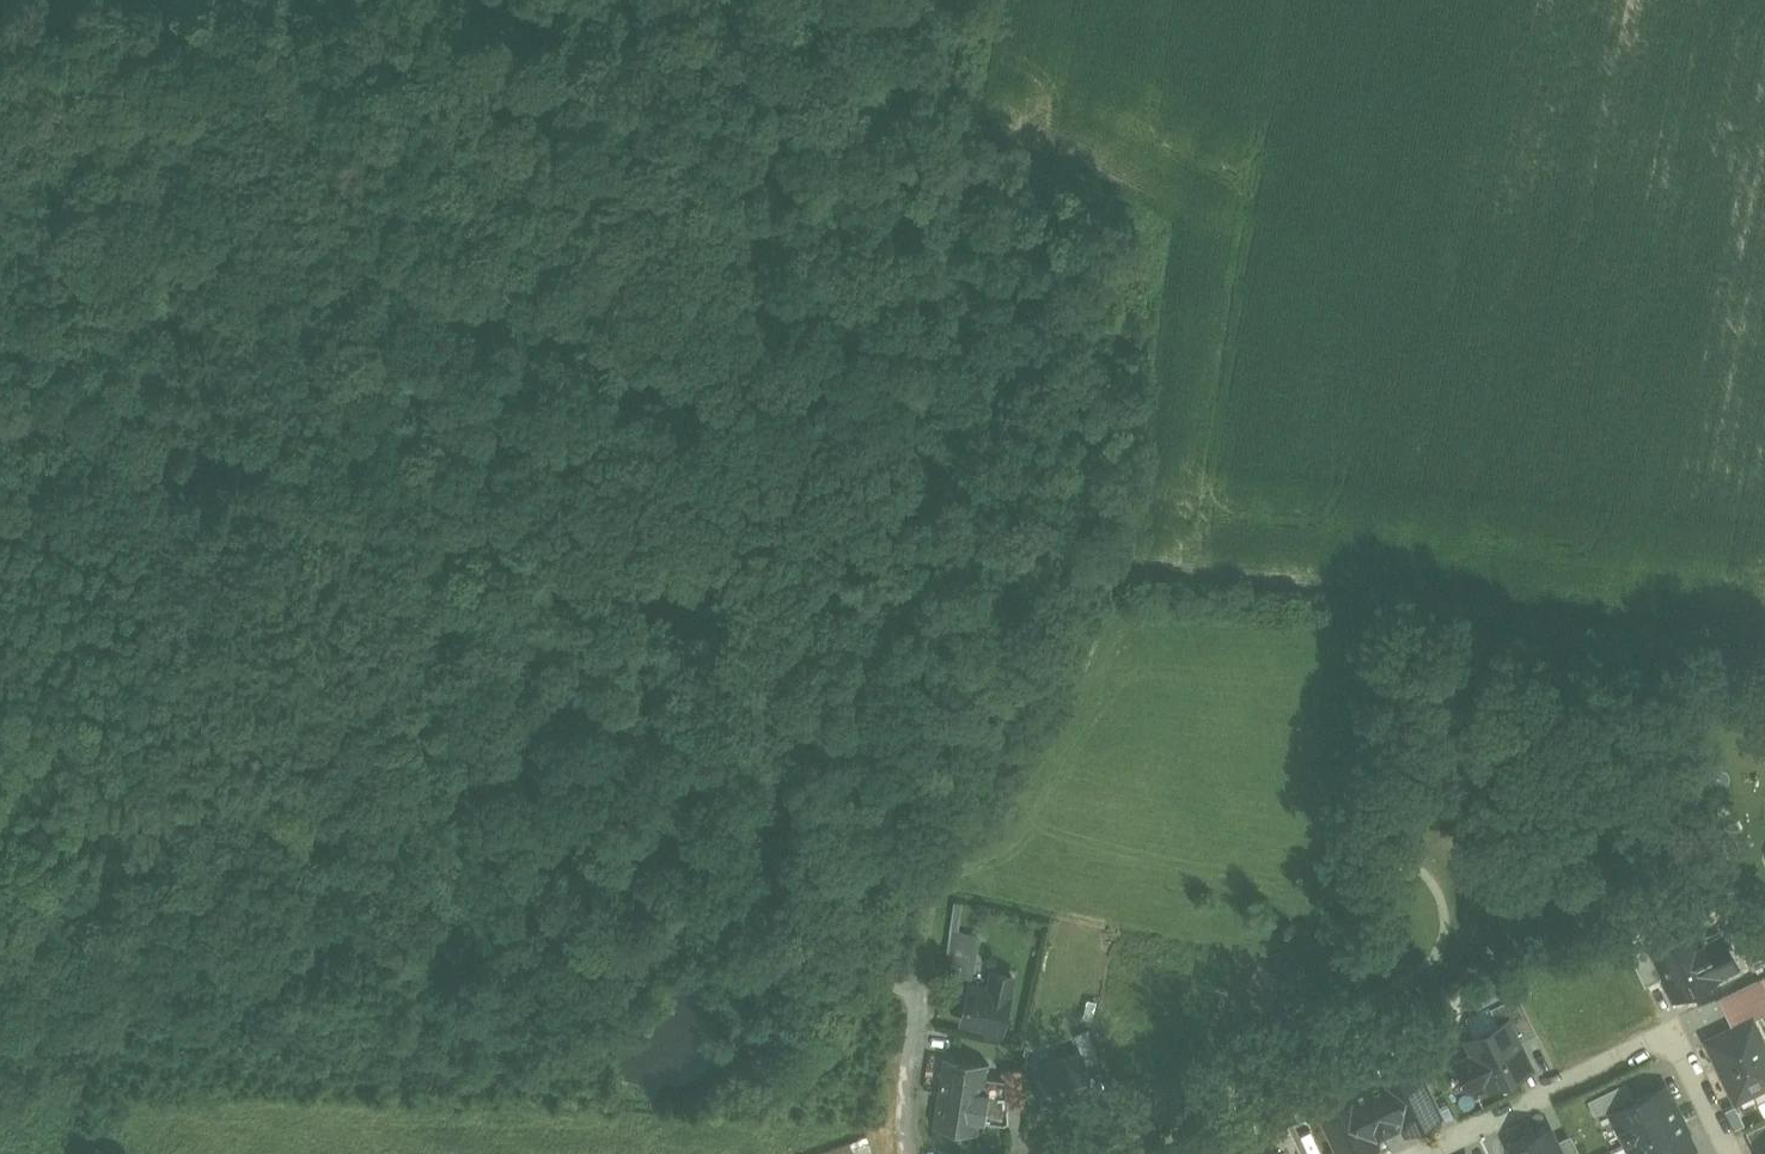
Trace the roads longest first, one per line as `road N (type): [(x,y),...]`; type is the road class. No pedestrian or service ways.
road 1 (track): [(747,0),(714,104),(634,198),(552,321),(490,496),(626,634),(775,716),(893,831),(915,925)]
road 2 (track): [(0,457),(263,522),(490,496)]
road 3 (residential): [(1426,1153),(1676,1035),(1732,1153)]
road 4 (residential): [(1351,1014),(1059,1153)]
road 5 (residential): [(916,994),(901,1116),(914,1153)]
road 6 (residential): [(916,994),(887,963),(885,936),(897,922),(915,925),(918,979)]

